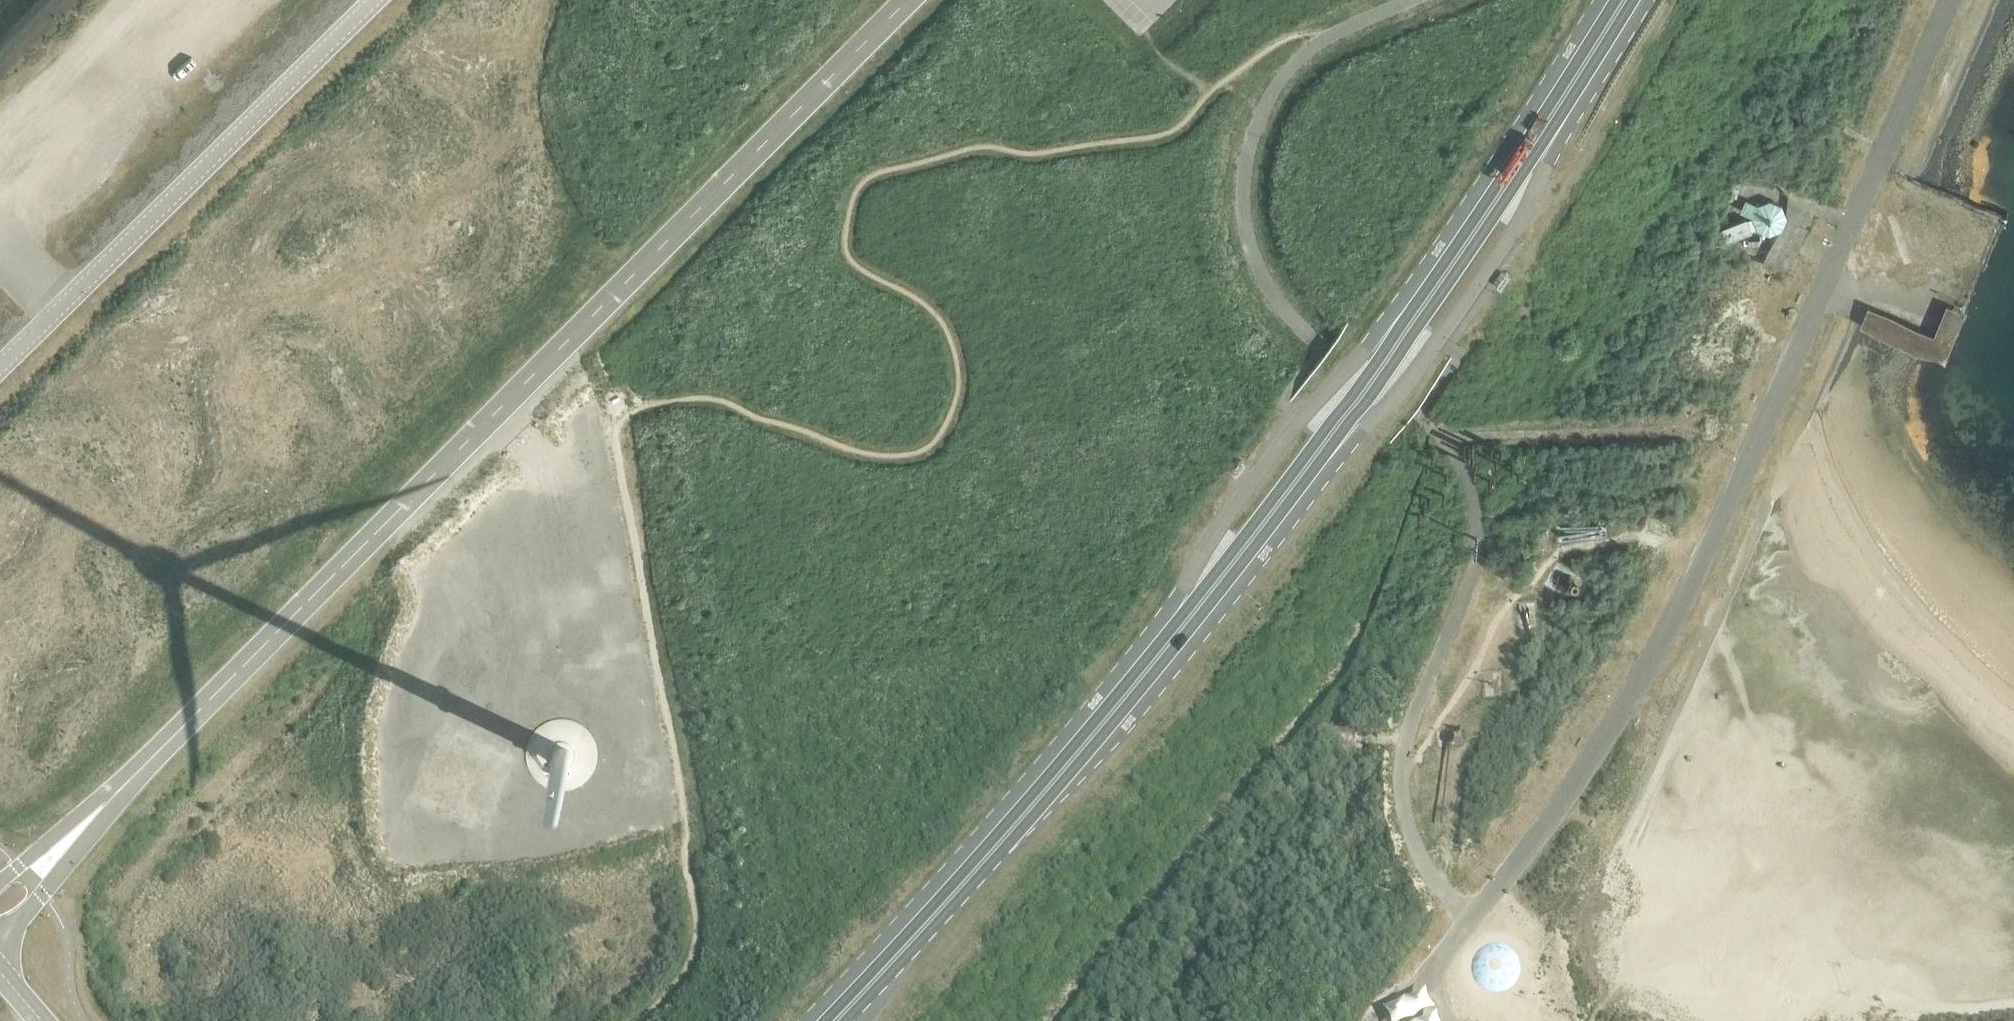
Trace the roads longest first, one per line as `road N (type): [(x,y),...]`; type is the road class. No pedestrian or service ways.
road 1 (primary): [(833,1020),(1014,827),(1250,540),(1480,224),(1623,0)]
road 2 (unclassified): [(0,904),(906,0)]
road 3 (track): [(1946,0),(1639,691),(1524,860),(1466,919),(1430,971),(1444,1020)]
road 4 (unclassified): [(0,366),(372,0)]

